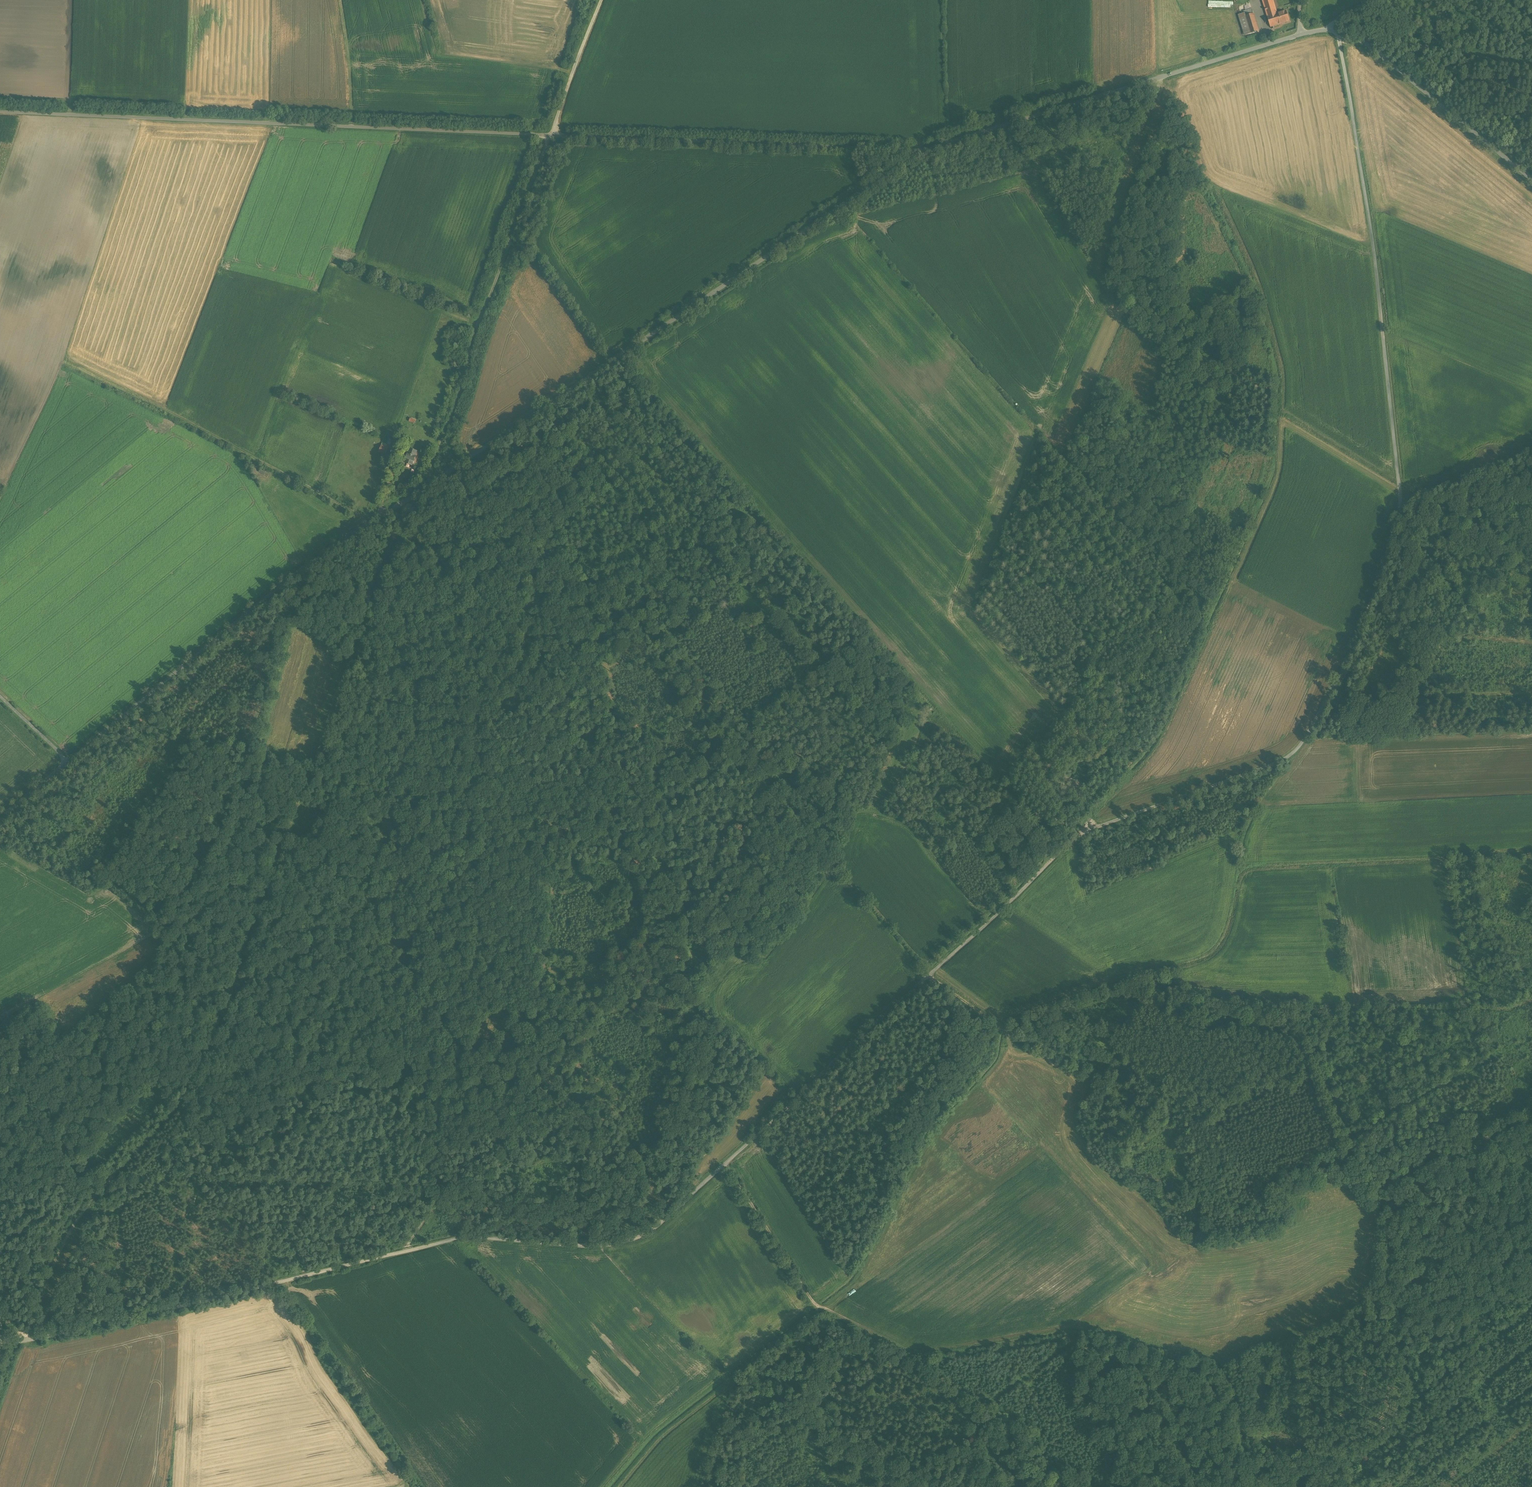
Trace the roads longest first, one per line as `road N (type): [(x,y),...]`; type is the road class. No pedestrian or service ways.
road 1 (track): [(1377,0),(1332,25),(1373,248),(1401,511),(1334,684),(1287,760),(1074,836),(643,1235),(591,1246),(455,1239),(2,1344)]
road 2 (tertiary): [(0,818),(309,564),(917,155)]
road 3 (track): [(29,1339),(73,1227),(165,1119),(203,1058),(405,500)]
road 4 (unclassified): [(917,155),(0,112)]
road 5 (track): [(414,494),(553,893),(517,1142),(447,1199),(404,1252)]
road 6 (track): [(1074,836),(1047,794),(1064,738),(1060,716),(969,610),(1037,439)]
road 7 (tertiary): [(917,155),(1299,35)]
road 8 (track): [(600,0),(473,339)]
road 9 (track): [(930,976),(1004,1028),(1178,976)]
road 10 (tertiary): [(1531,181),(1373,49),(1334,31)]
road 11 (track): [(1123,994),(1356,1010)]
road 12 (track): [(371,523),(167,411)]
road 13 (track): [(728,1161),(820,1310)]
road 14 (track): [(1359,39),(1531,65)]
road 15 (track): [(473,339),(427,486)]
road 16 (track): [(340,0),(351,127)]

